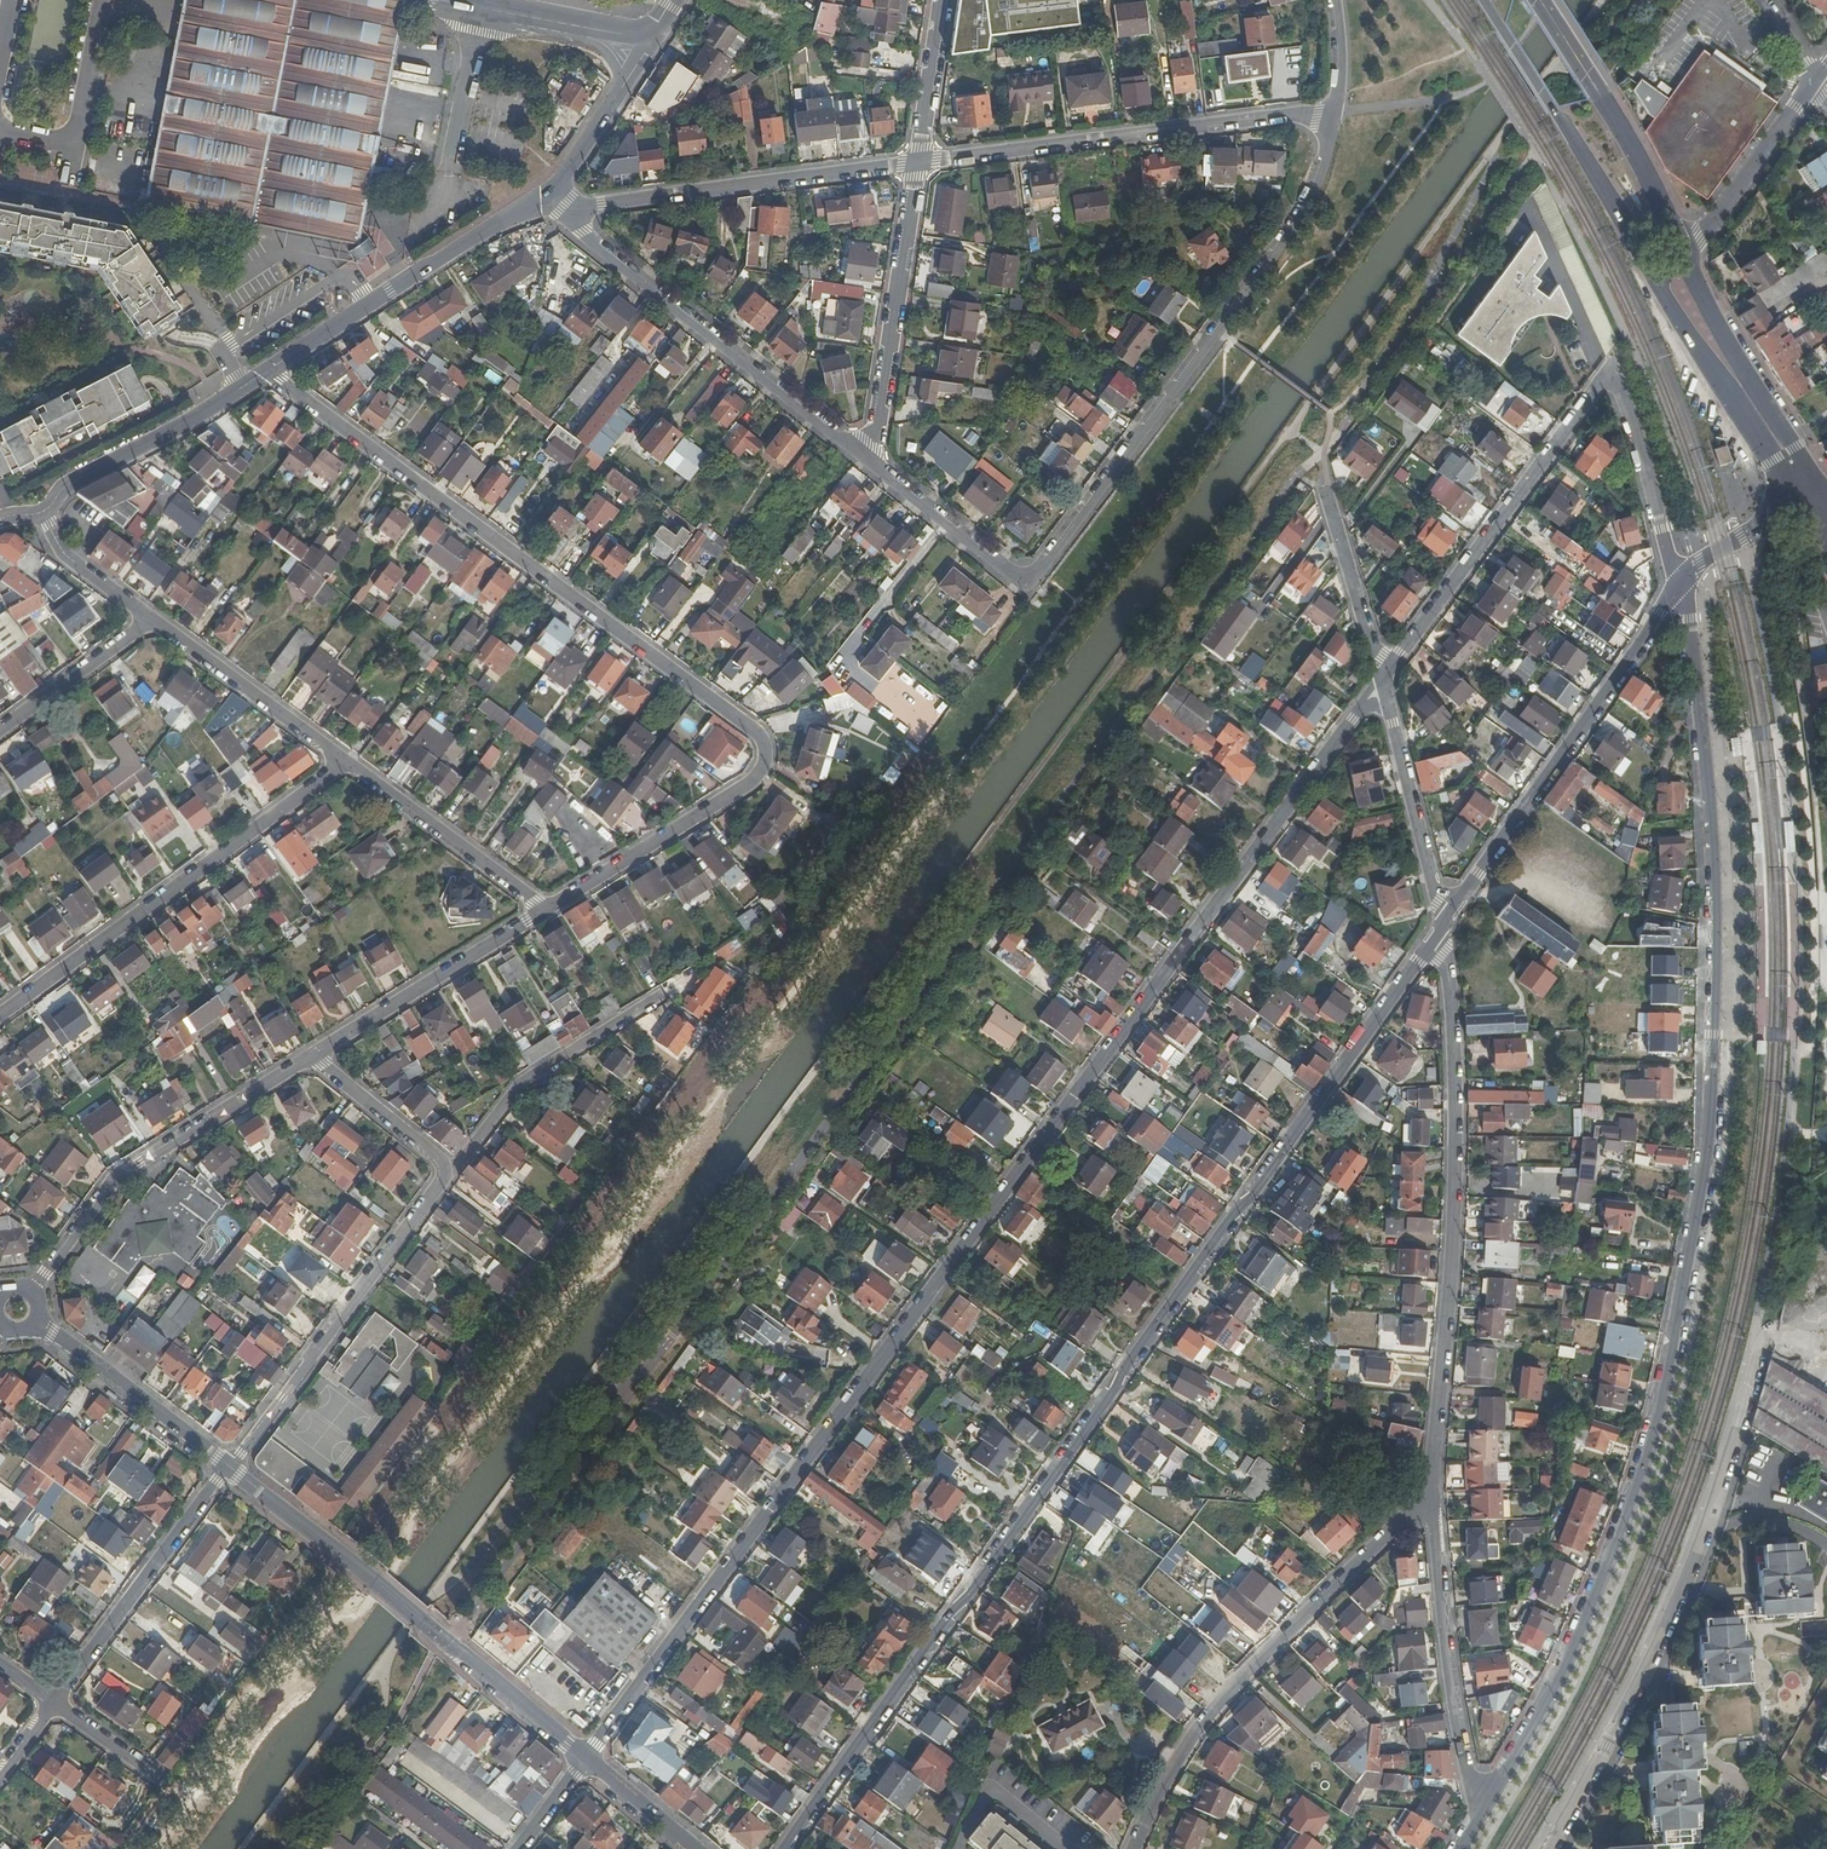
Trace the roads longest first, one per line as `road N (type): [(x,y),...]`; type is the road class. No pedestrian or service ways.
road 1 (residential): [(586,1758),(1383,678)]
road 2 (residential): [(1483,1807),(1569,1671),(1606,1582),(1666,1378),(1701,1184),(1716,943),(1683,583)]
road 3 (residential): [(1441,925),(1132,1363),(1117,1396),(786,1848)]
road 4 (residential): [(269,371),(764,745),(762,772),(743,790),(549,909)]
road 5 (residential): [(1383,678),(1611,369),(1683,583)]
road 6 (residential): [(1430,1493),(1458,1148),(1457,1038),(1441,925)]
road 7 (residential): [(1553,1848),(1682,1587),(1764,1337),(1776,1338)]
road 8 (residential): [(1334,116),(1324,176),(1031,587)]
road 9 (residential): [(1430,1493),(1200,1726),(1139,1848)]
road 10 (residential): [(586,1758),(230,1467)]
road 11 (residential): [(0,1016),(344,762)]
road 12 (residential): [(1683,583),(1441,925)]
road 13 (residential): [(549,197),(581,232),(872,462)]
road 14 (residential): [(919,164),(1334,116)]
road 15 (residential): [(314,1054),(115,1177),(32,1296)]
road 16 (residential): [(549,197),(590,205),(919,164)]
road 17 (residential): [(230,1467),(451,1168)]
road 18 (tertiary): [(269,371),(549,197)]
road 19 (residential): [(1483,1807),(1459,1720),(1430,1493)]
road 20 (primary): [(1634,242),(1809,497)]
road 21 (residential): [(872,462),(919,164)]
road 22 (primary): [(1683,254),(1642,163),(1537,0)]
road 23 (residential): [(54,1701),(230,1467)]
road 24 (primary): [(1481,0),(1634,242)]
road 25 (residential): [(451,1168),(516,1084),(665,991)]
road 26 (residential): [(549,909),(314,1054)]
road 27 (primary): [(1809,497),(1792,451),(1683,254)]
road 28 (tertiary): [(43,512),(69,482),(269,371)]
road 29 (residential): [(1441,925),(1383,678)]
road 30 (residential): [(344,762),(549,909)]
road 31 (residential): [(230,1467),(35,1318)]
road 32 (residential): [(150,619),(344,762)]
road 33 (unclassified): [(0,124),(81,143),(107,0)]
road 34 (residential): [(1683,254),(1815,79)]
road 35 (residential): [(1765,1737),(1757,1630),(1818,1616),(1826,1569)]
road 36 (residential): [(1383,678),(1331,491)]
road 37 (residential): [(0,729),(150,619)]
road 38 (tertiary): [(549,197),(584,154),(650,42)]
road 39 (residential): [(451,1168),(314,1054)]
road 40 (unclassified): [(479,8),(451,181)]
road 41 (tertiary): [(479,8),(650,42)]
road 42 (residential): [(919,164),(943,0)]
road 43 (residential): [(43,512),(62,551),(150,619)]
road 44 (unclassified): [(1809,497),(1683,583)]
road 45 (residential): [(697,1848),(586,1758)]
road 46 (residential): [(946,521),(862,631)]
road 47 (residential): [(54,1701),(156,1773)]

